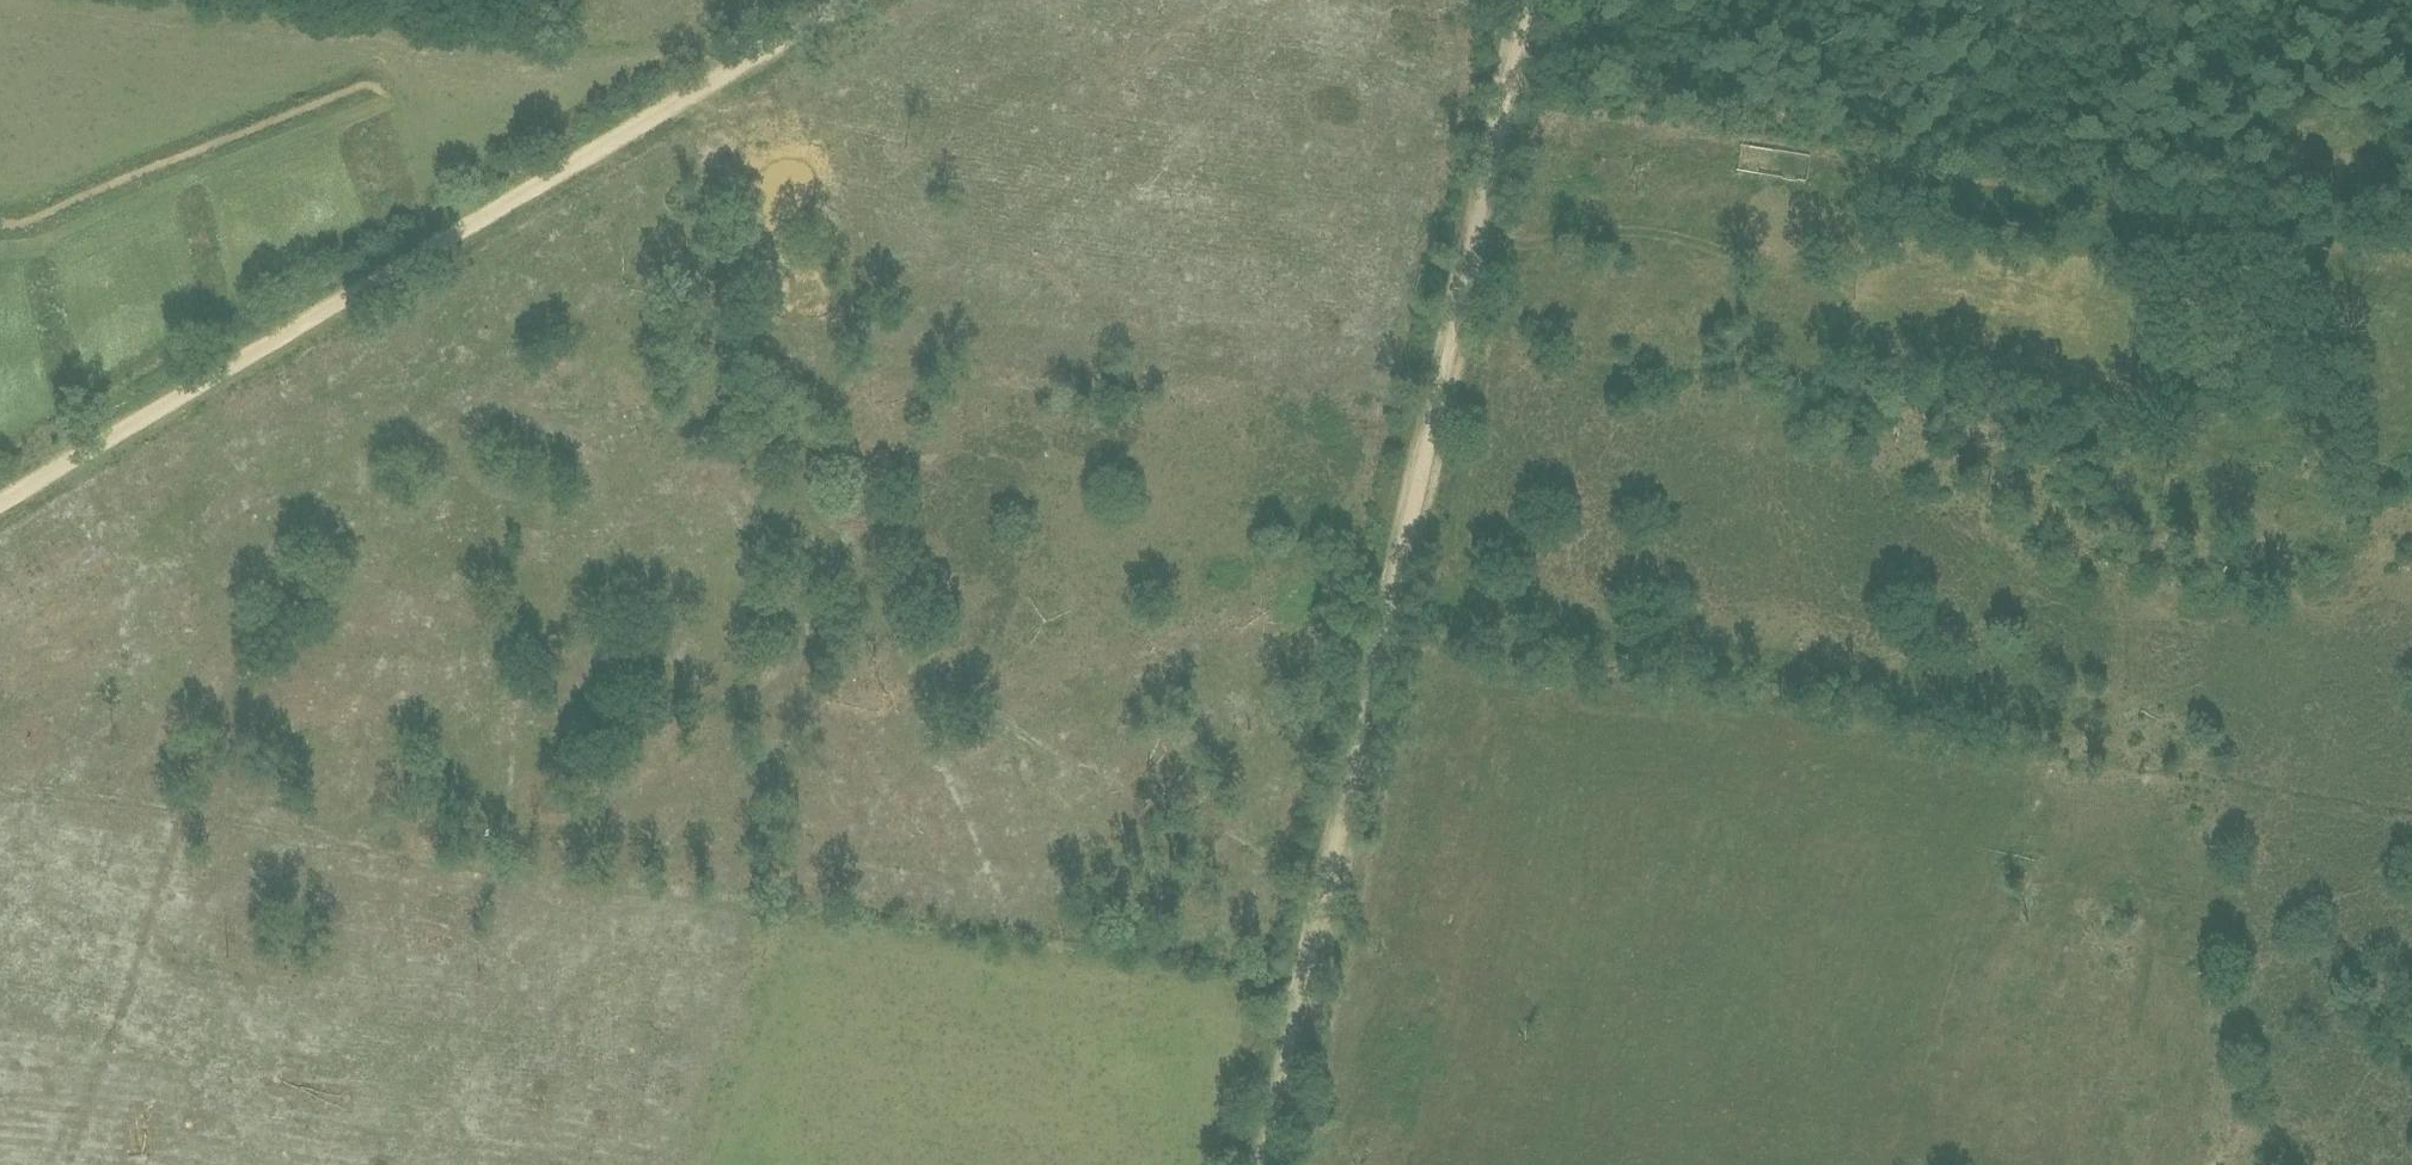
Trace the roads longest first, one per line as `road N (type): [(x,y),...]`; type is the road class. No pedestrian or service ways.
road 1 (track): [(1526,0),(1259,1164)]
road 2 (track): [(856,0),(0,505)]

